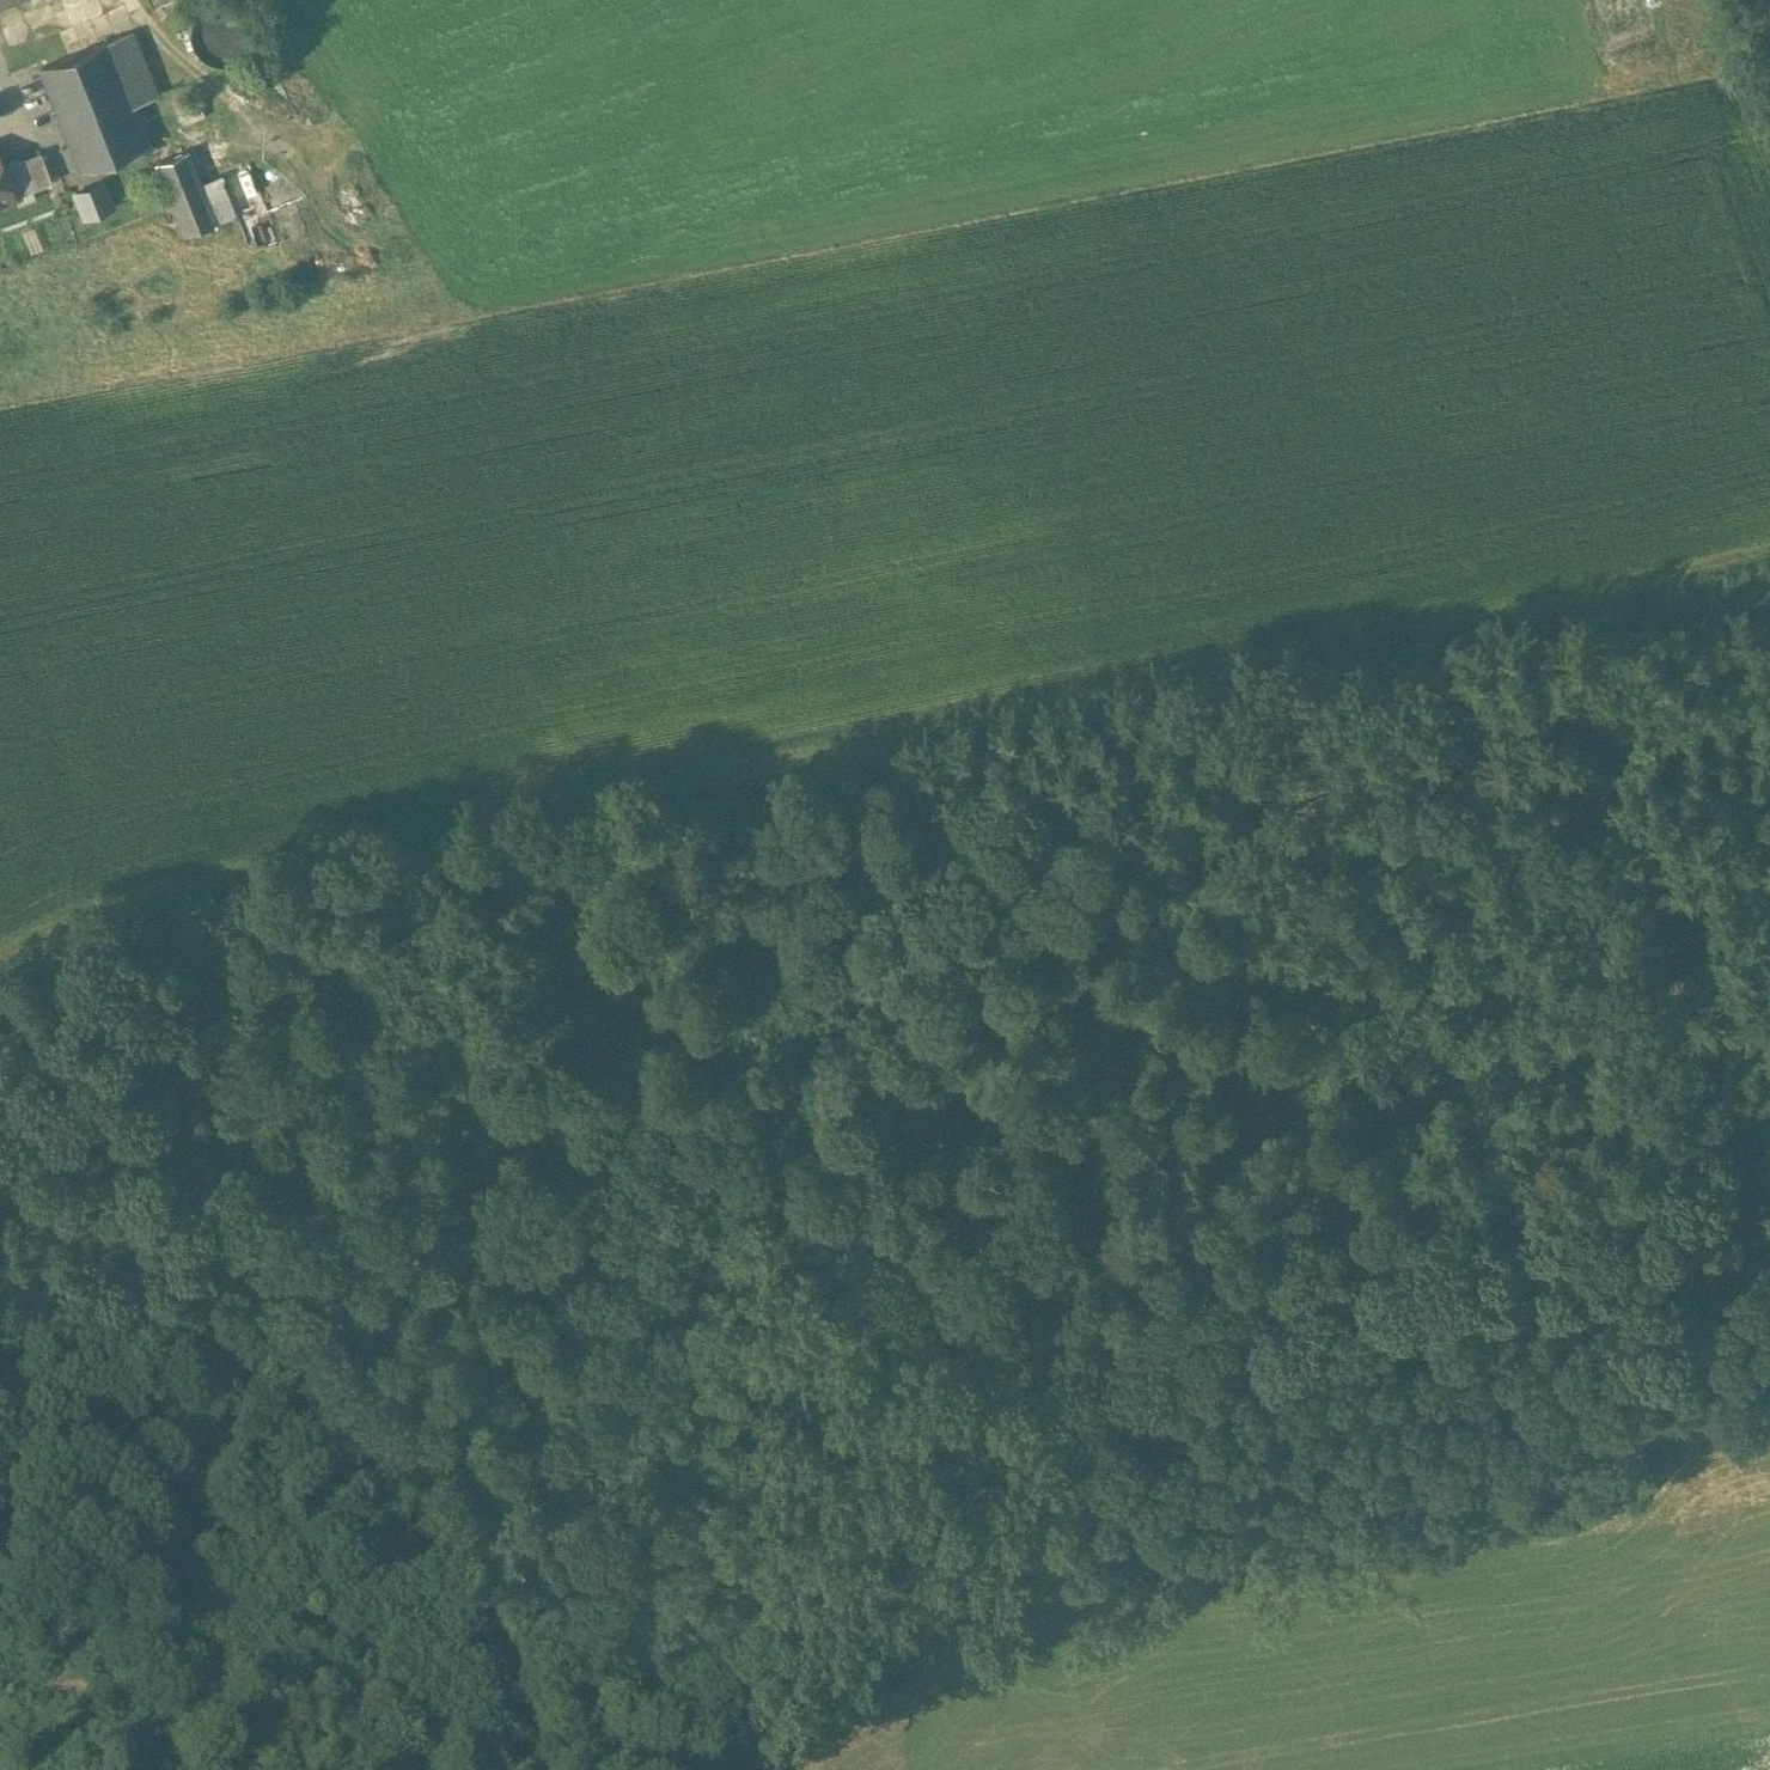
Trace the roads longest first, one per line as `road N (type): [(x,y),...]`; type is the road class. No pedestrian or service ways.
road 1 (track): [(0,962),(165,883),(1508,599),(1769,558)]

